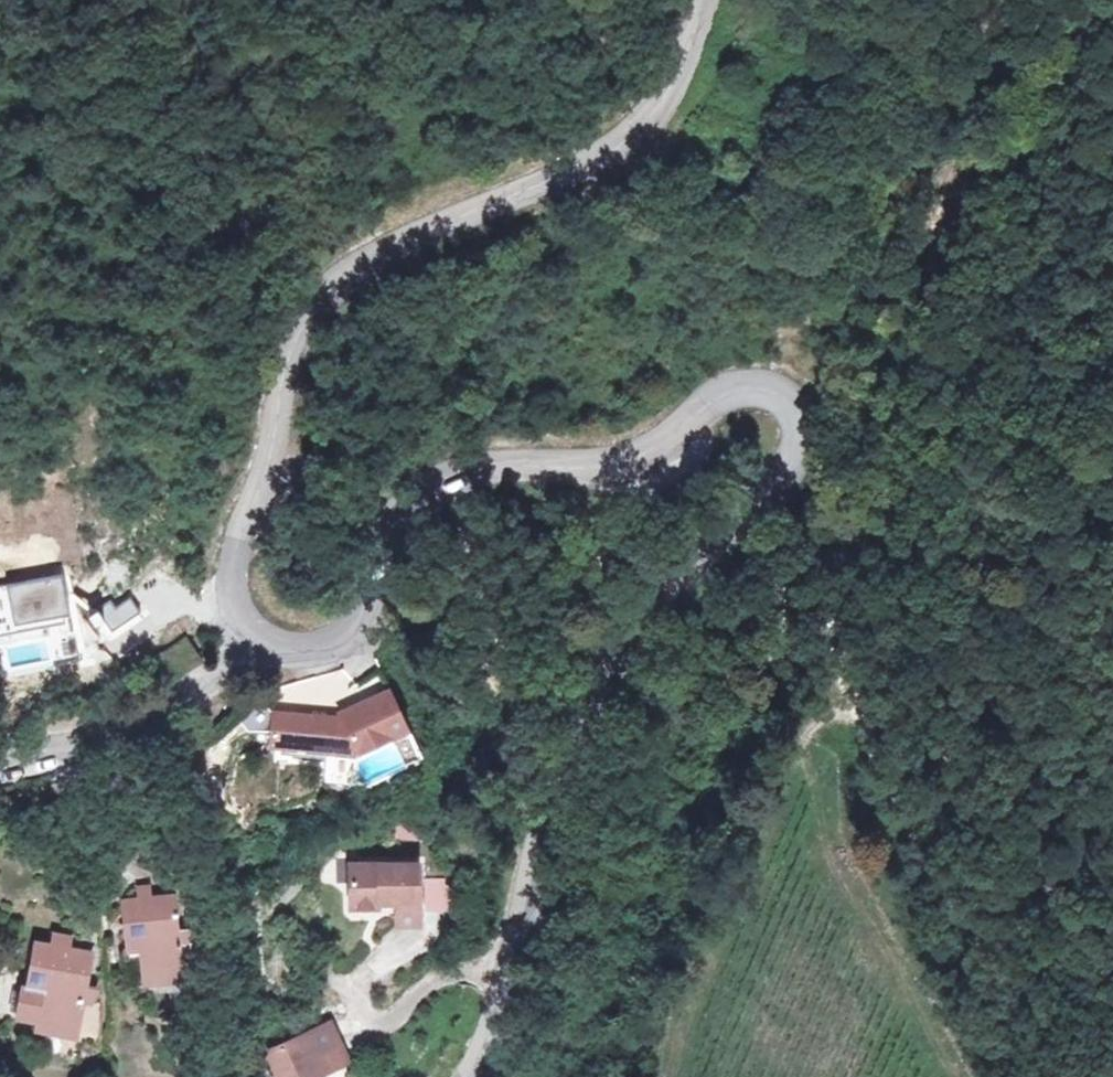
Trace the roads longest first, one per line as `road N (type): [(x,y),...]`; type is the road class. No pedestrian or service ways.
road 1 (tertiary): [(467,1076),(512,966),(573,756),(623,643),(761,503),(801,428),(795,402),(774,384),(748,382),(642,452),(592,462),(479,463),(444,475),(415,495),(374,592),(342,638),(319,652),(283,652),(250,637)]
road 2 (track): [(534,878),(600,829),(664,729),(791,635),(843,656),(898,715),(1012,866),(1110,1076)]
road 3 (tertiary): [(250,637),(236,620),(237,551),(271,462),(291,353),(309,311),(373,255),(635,131),(659,104),(710,0)]
road 4 (residential): [(0,756),(124,740),(234,669),(250,637)]
road 5 (track): [(774,384),(875,235)]

